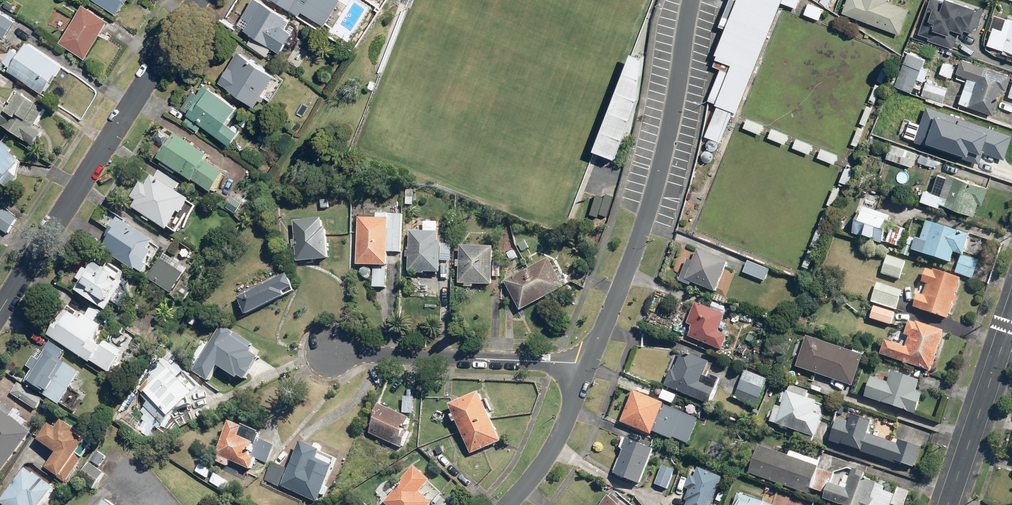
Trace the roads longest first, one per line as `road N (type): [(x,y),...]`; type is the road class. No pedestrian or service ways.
road 1 (residential): [(688,0),(680,77),(653,191),(588,366)]
road 2 (residential): [(0,314),(198,0)]
road 3 (residential): [(588,366),(331,353)]
road 4 (residential): [(1011,320),(949,504)]
road 5 (residential): [(588,366),(567,431),(511,504)]

